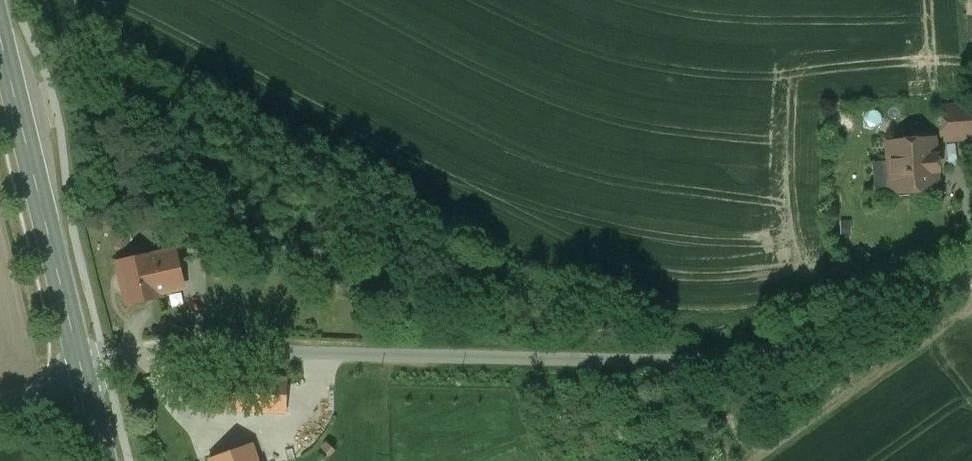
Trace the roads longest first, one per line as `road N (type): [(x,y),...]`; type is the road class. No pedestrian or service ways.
road 1 (unclassified): [(81,369),(175,351),(666,363),(750,358),(821,342),(971,276)]
road 2 (secondary): [(0,36),(81,369)]
road 3 (track): [(971,310),(756,460)]

